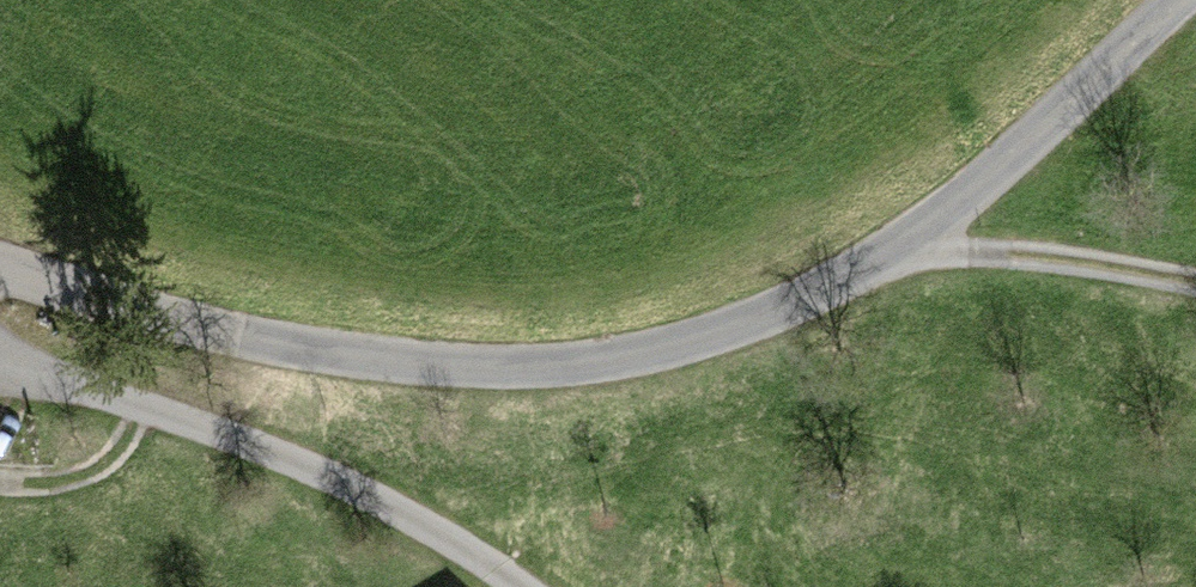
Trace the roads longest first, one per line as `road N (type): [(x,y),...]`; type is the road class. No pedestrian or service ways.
road 1 (unclassified): [(1173,0),(941,216),(690,360),(464,370),(238,339),(0,265)]
road 2 (track): [(507,586),(0,359)]
road 3 (track): [(941,216),(1195,277)]

